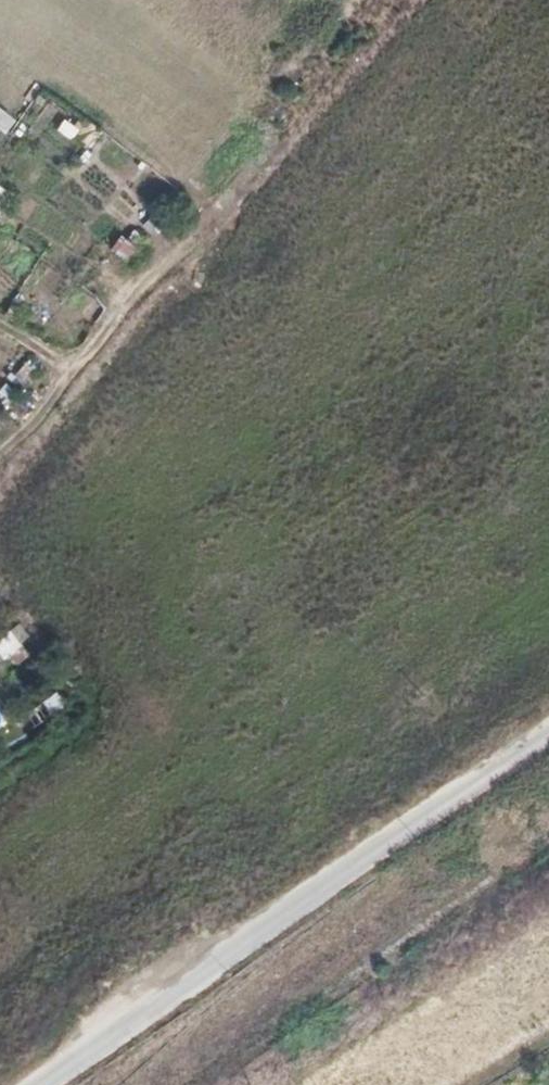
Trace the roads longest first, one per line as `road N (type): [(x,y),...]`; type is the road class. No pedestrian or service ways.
road 1 (unclassified): [(38,1084),(548,734)]
road 2 (track): [(0,446),(399,0)]

